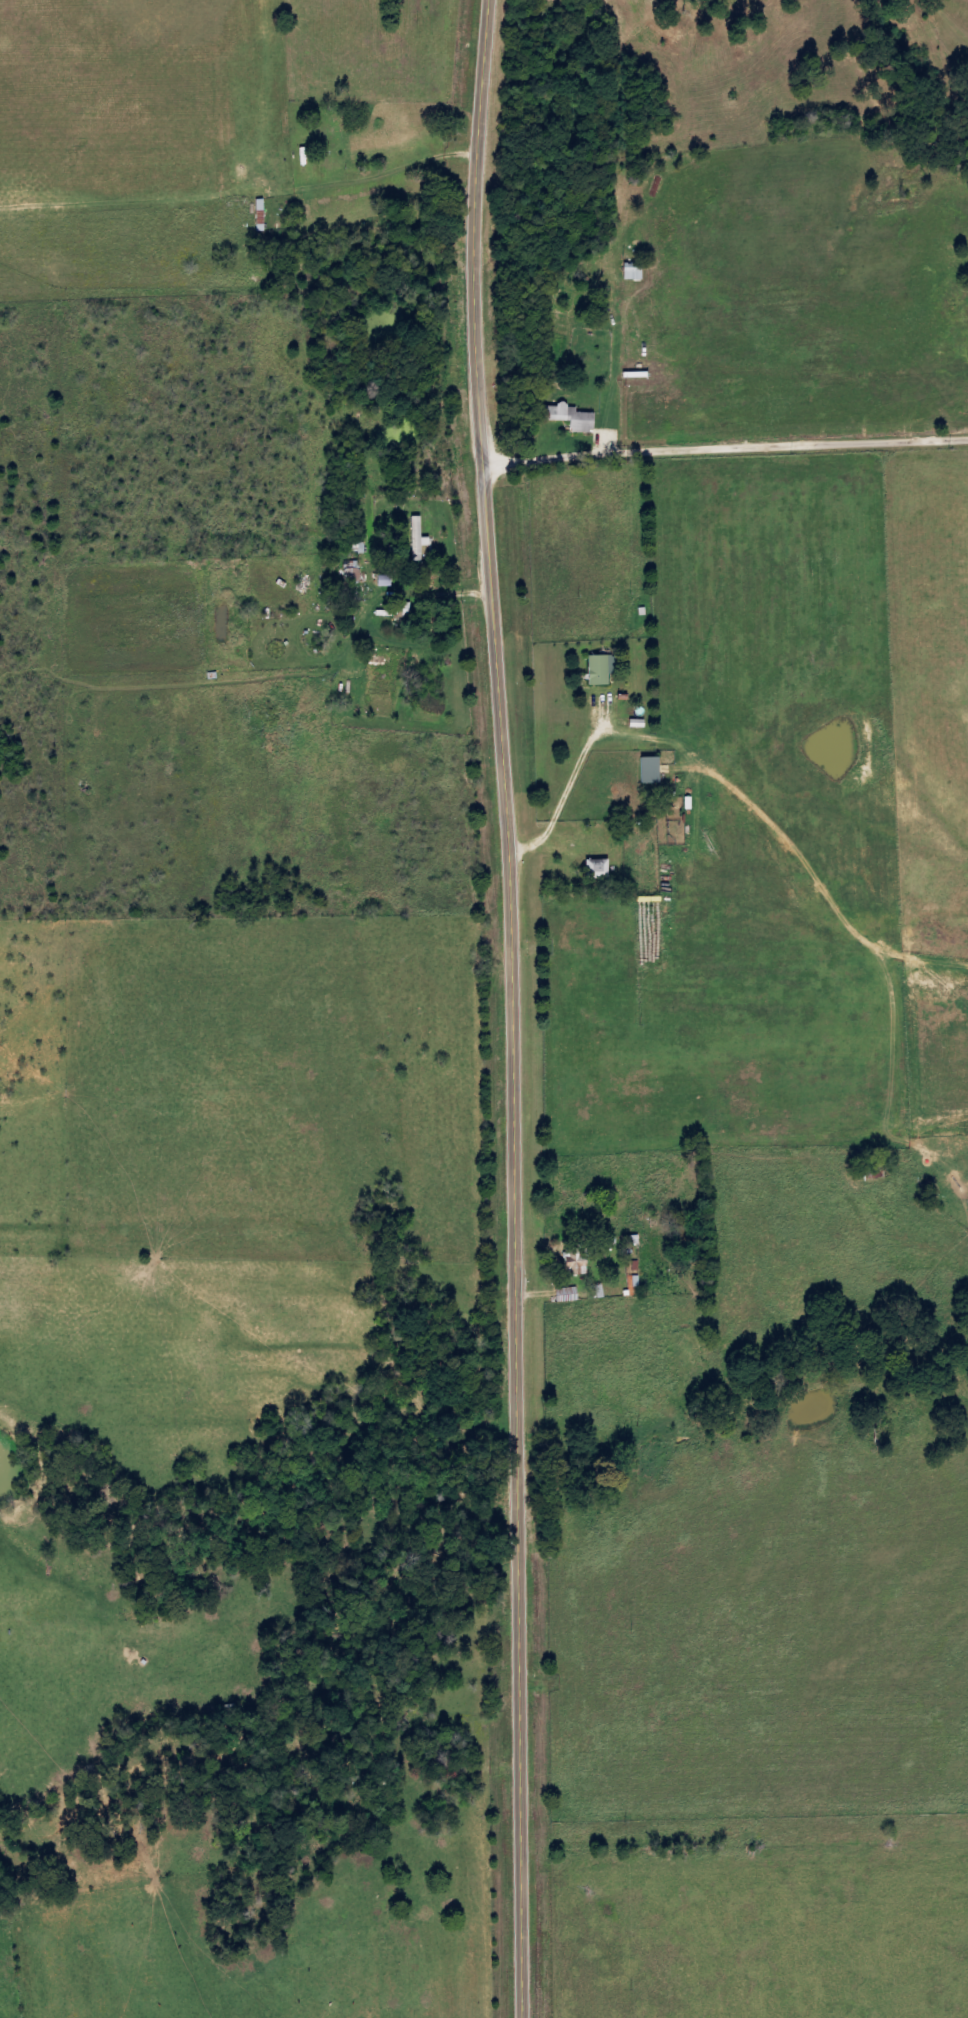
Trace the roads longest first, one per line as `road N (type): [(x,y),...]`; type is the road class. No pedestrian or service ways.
road 1 (tertiary): [(489,0),(475,268),(512,886),(524,2017)]
road 2 (residential): [(483,472),(506,421),(967,421)]

